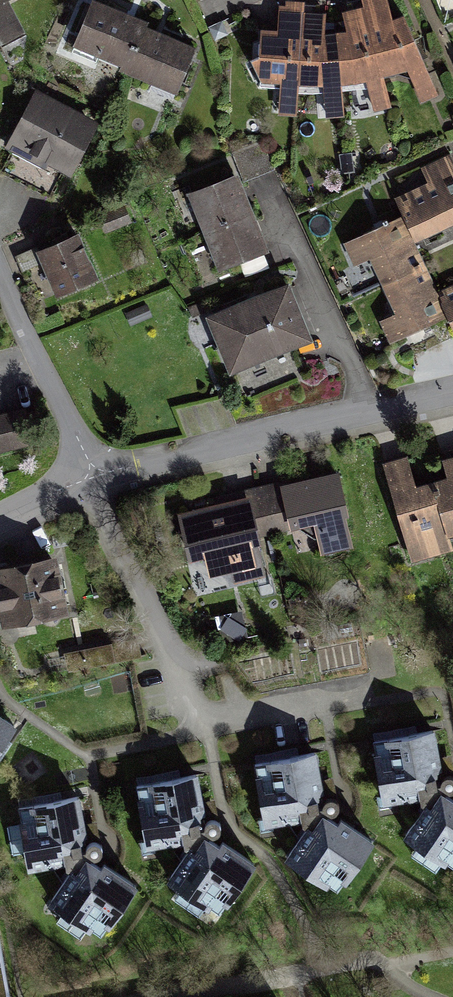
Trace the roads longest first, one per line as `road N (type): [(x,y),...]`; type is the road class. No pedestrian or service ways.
road 1 (residential): [(361,701),(206,715),(96,476)]
road 2 (residential): [(452,391),(96,476)]
road 3 (residential): [(96,476),(0,261)]

